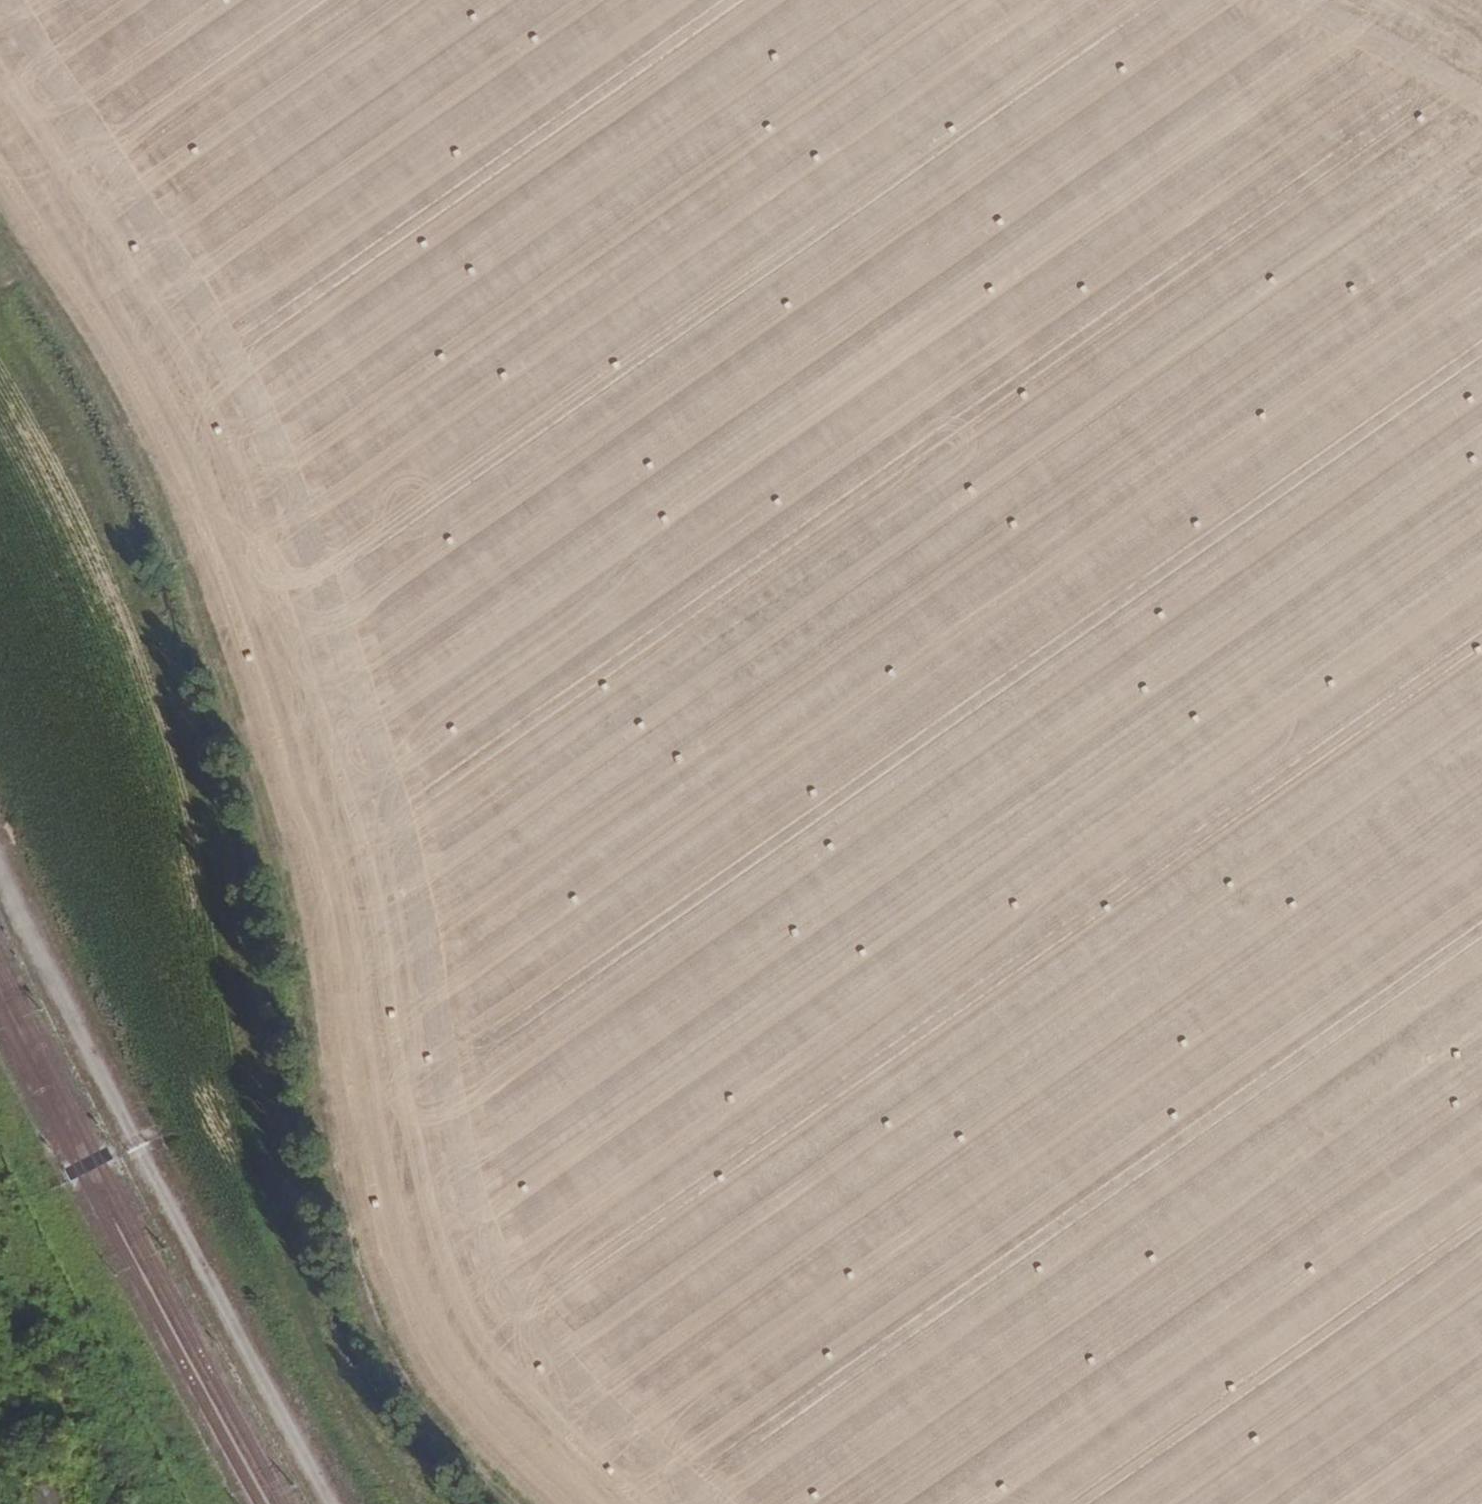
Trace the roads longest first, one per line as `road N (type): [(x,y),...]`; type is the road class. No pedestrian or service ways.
road 1 (track): [(0,851),(221,1292),(338,1503)]

